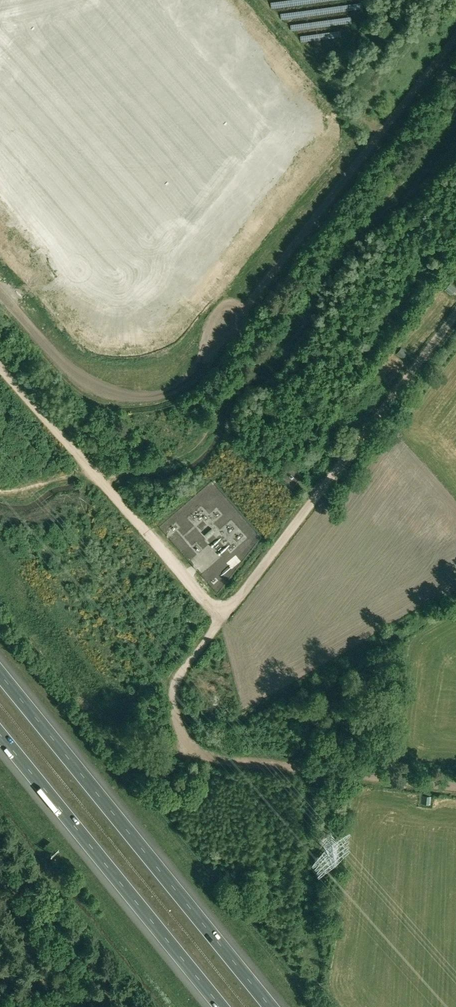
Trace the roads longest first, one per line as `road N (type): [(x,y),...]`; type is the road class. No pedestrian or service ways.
road 1 (track): [(455,113),(336,253),(280,340),(225,397),(199,444),(171,460),(100,478)]
road 2 (motorway): [(270,1006),(0,675)]
road 3 (track): [(455,316),(222,619)]
road 4 (motorway): [(0,736),(220,1006)]
road 5 (track): [(222,619),(176,686),(177,719),(188,739),(217,758),(334,771)]
road 6 (track): [(222,619),(100,478)]
road 7 (track): [(94,472),(0,366)]
road 8 (track): [(334,771),(455,785)]

